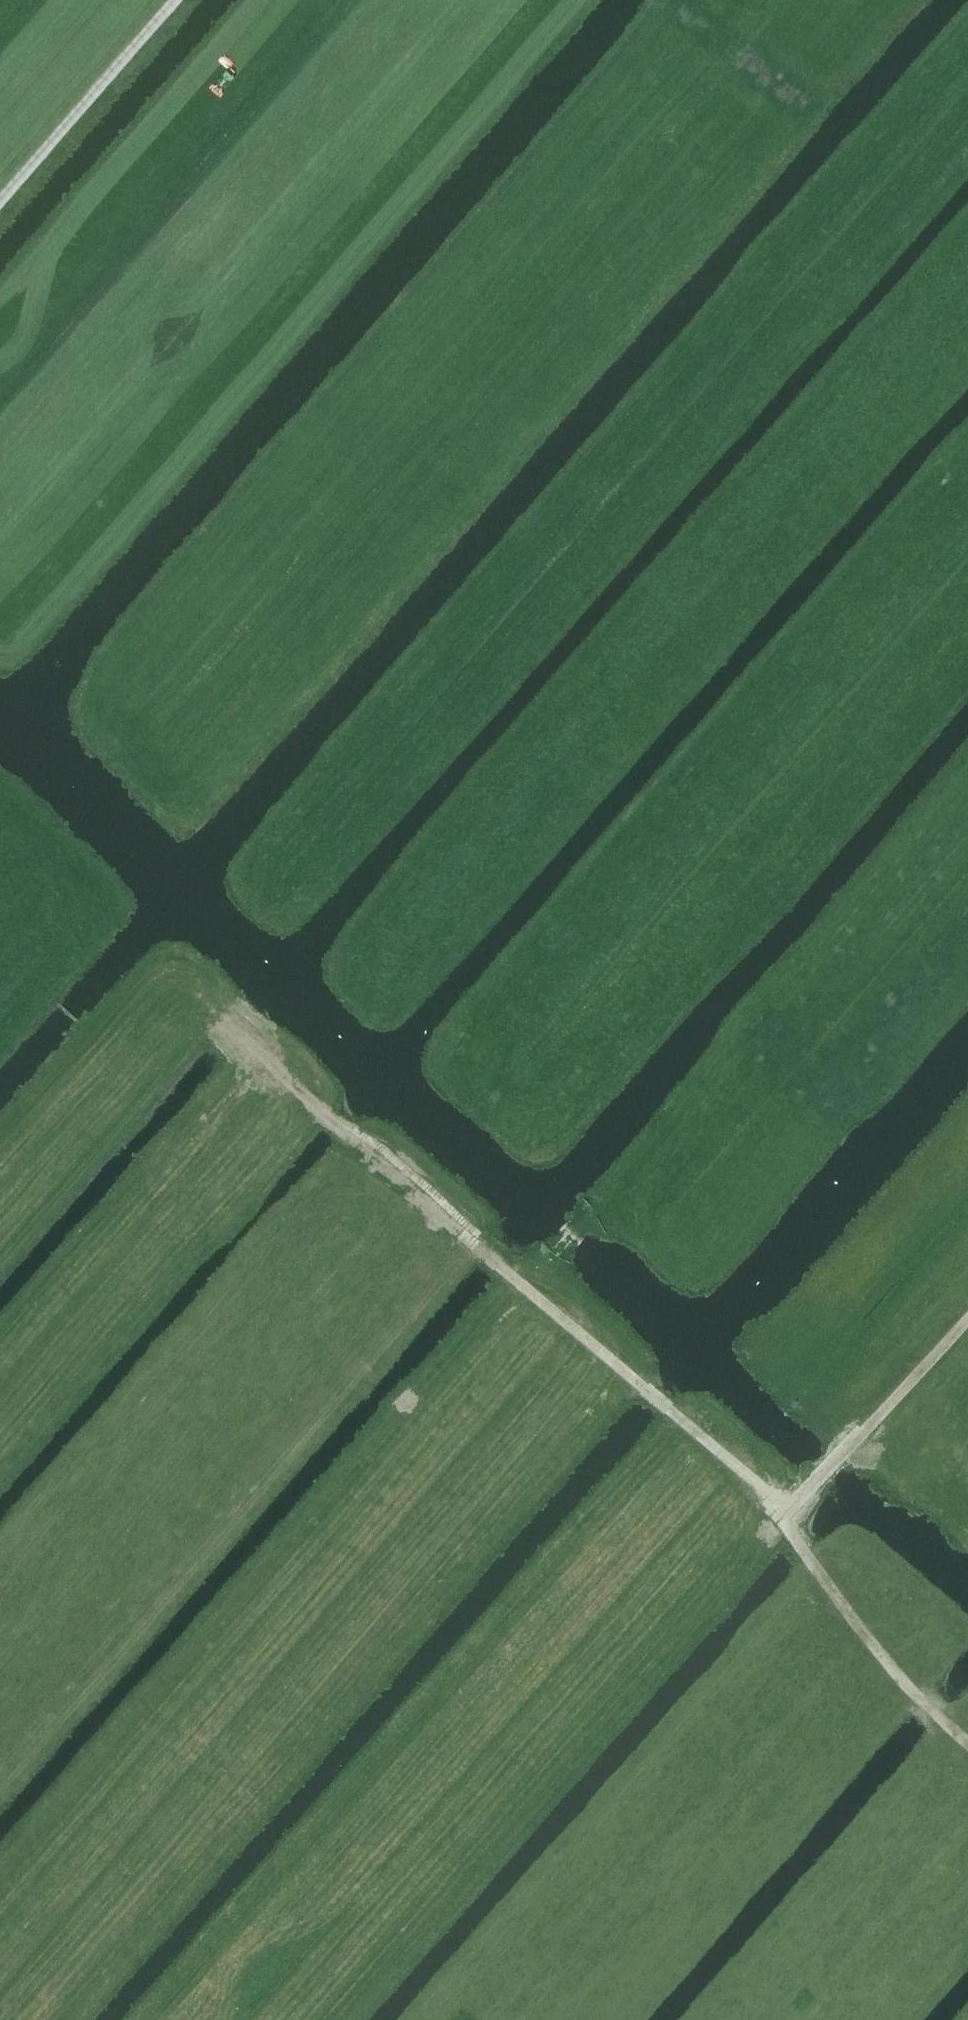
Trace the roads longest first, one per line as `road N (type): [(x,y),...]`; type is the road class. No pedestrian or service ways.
road 1 (track): [(967,1742),(871,1644),(785,1520),(808,1496),(712,1415),(673,1406),(638,1384)]
road 2 (track): [(0,200),(172,0)]
road 3 (track): [(808,1496),(967,1316)]

